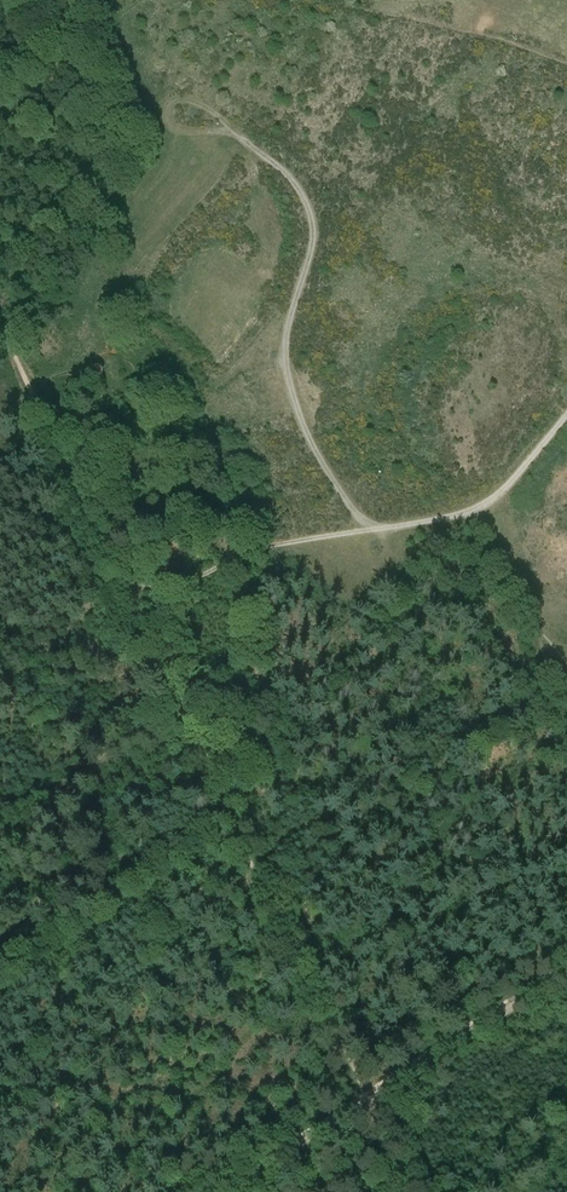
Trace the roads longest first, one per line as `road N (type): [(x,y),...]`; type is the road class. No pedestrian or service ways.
road 1 (track): [(0,330),(358,1099)]
road 2 (track): [(0,967),(233,825),(264,889),(566,681)]
road 3 (track): [(372,527),(249,552),(184,583),(122,593)]
road 4 (track): [(360,1103),(566,968)]
road 5 (track): [(223,1191),(360,1103)]

